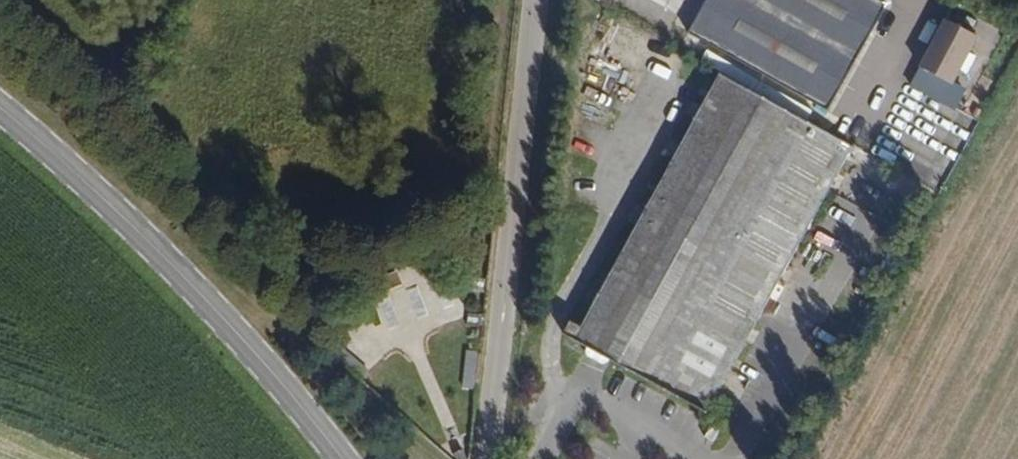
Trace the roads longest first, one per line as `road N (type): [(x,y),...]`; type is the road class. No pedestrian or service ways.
road 1 (tertiary): [(341,458),(255,352),(155,248),(0,112)]
road 2 (unclassified): [(547,0),(493,458)]

